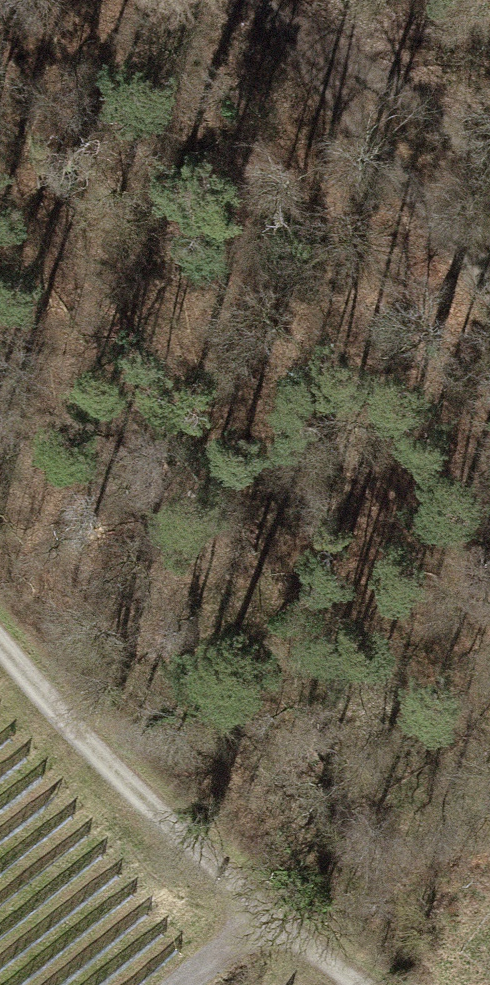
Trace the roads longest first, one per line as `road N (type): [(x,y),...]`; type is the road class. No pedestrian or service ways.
road 1 (track): [(0,644),(70,733),(361,984)]
road 2 (track): [(307,34),(489,264)]
road 3 (track): [(307,34),(489,163)]
road 4 (track): [(172,984),(268,908)]

